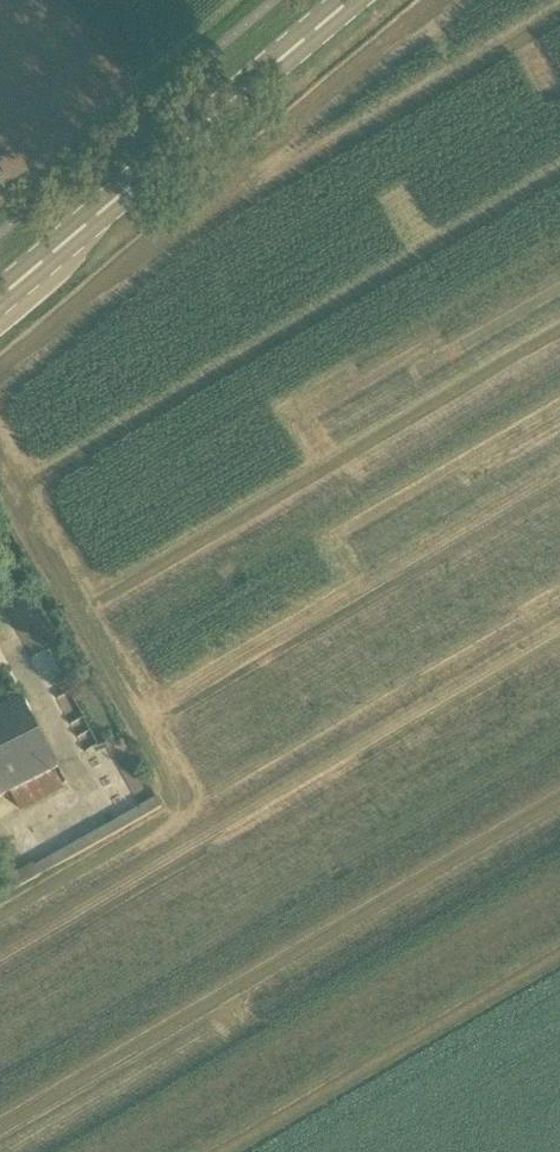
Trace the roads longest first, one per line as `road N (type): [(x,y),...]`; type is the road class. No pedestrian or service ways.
road 1 (primary): [(0,299),(352,0)]

